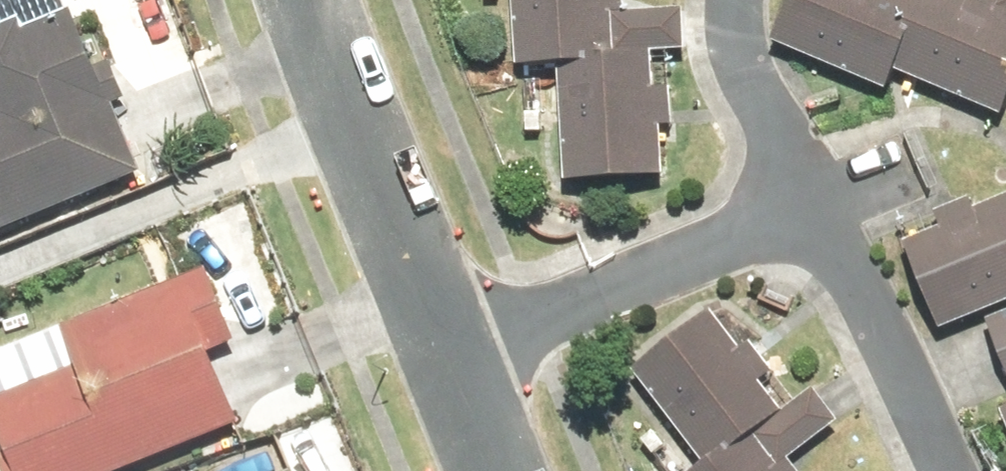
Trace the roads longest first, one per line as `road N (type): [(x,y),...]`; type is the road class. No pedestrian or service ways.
road 1 (residential): [(458,350),(593,287),(814,209)]
road 2 (residential): [(458,350),(325,0)]
road 3 (residential): [(814,209),(951,470)]
road 4 (residential): [(814,209),(738,0)]
road 5 (residential): [(507,470),(458,350)]

